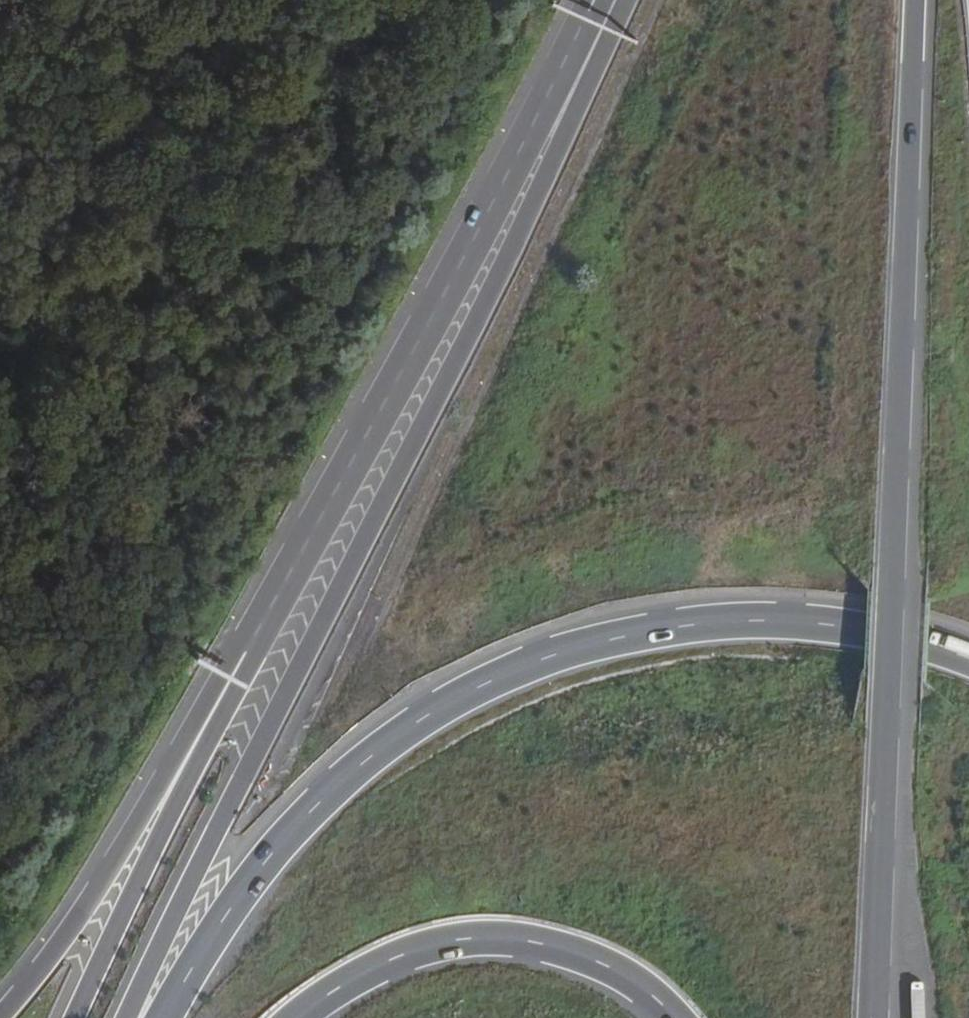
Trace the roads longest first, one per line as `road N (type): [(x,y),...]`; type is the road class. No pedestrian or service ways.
road 1 (trunk): [(608,10),(587,87),(130,1017)]
road 2 (trunk): [(873,1017),(924,0)]
road 3 (motorway): [(968,660),(822,624),(711,622),(601,638),(497,676),(405,730),(337,787),(261,867),(164,1017)]
road 4 (motorway): [(608,10),(561,73),(244,654)]
road 5 (motorway): [(244,654),(72,926),(0,1017)]
road 6 (motorway): [(300,1017),(401,956),(483,939),(577,954),(629,981),(673,1017)]
road 7 (motorway): [(244,654),(77,1017)]

